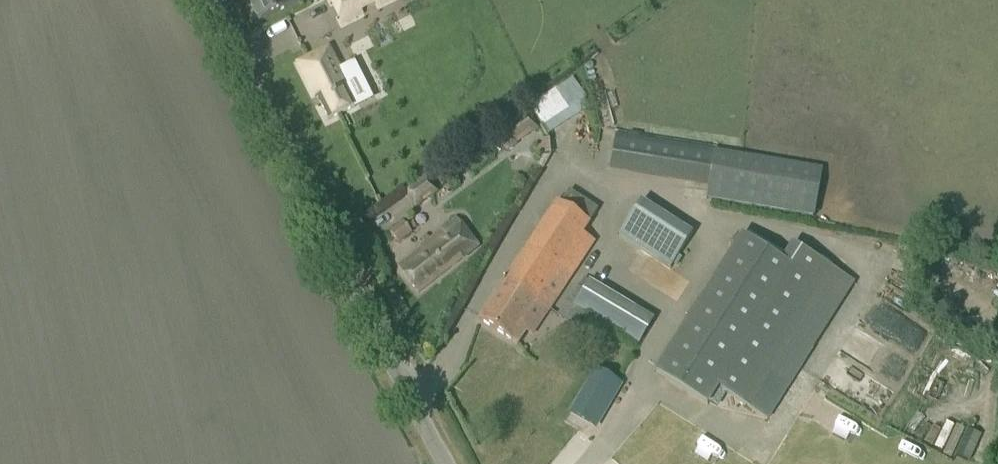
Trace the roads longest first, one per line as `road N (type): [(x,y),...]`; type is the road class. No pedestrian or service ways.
road 1 (unclassified): [(414,399),(214,0)]

